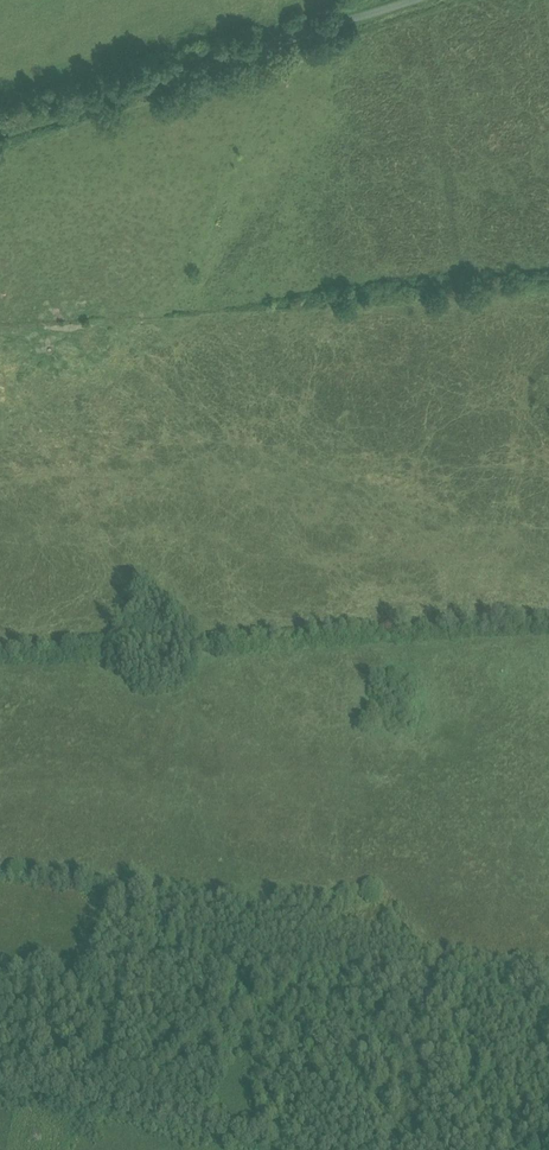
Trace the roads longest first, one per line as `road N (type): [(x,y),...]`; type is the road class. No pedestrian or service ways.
road 1 (unclassified): [(0,128),(417,0)]

